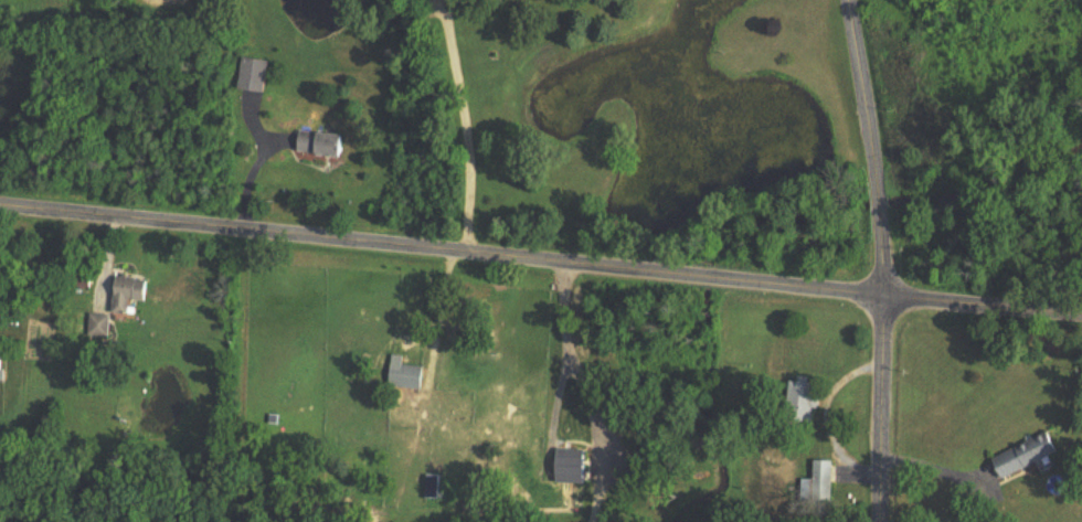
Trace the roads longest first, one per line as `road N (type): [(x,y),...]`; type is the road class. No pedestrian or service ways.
road 1 (tertiary): [(888,301),(0,212)]
road 2 (residential): [(888,301),(852,0)]
road 3 (residential): [(886,521),(888,301)]
road 4 (tertiary): [(1081,314),(888,301)]

